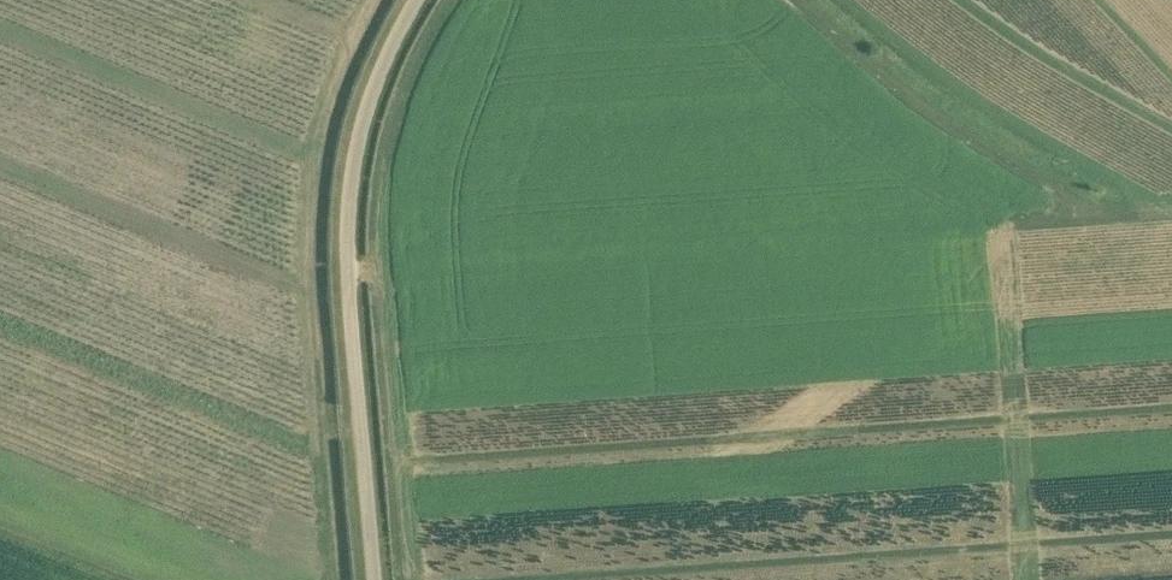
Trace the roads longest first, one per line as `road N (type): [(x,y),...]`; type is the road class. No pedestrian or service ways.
road 1 (unclassified): [(373,579),(349,216),(378,71),(420,0)]

